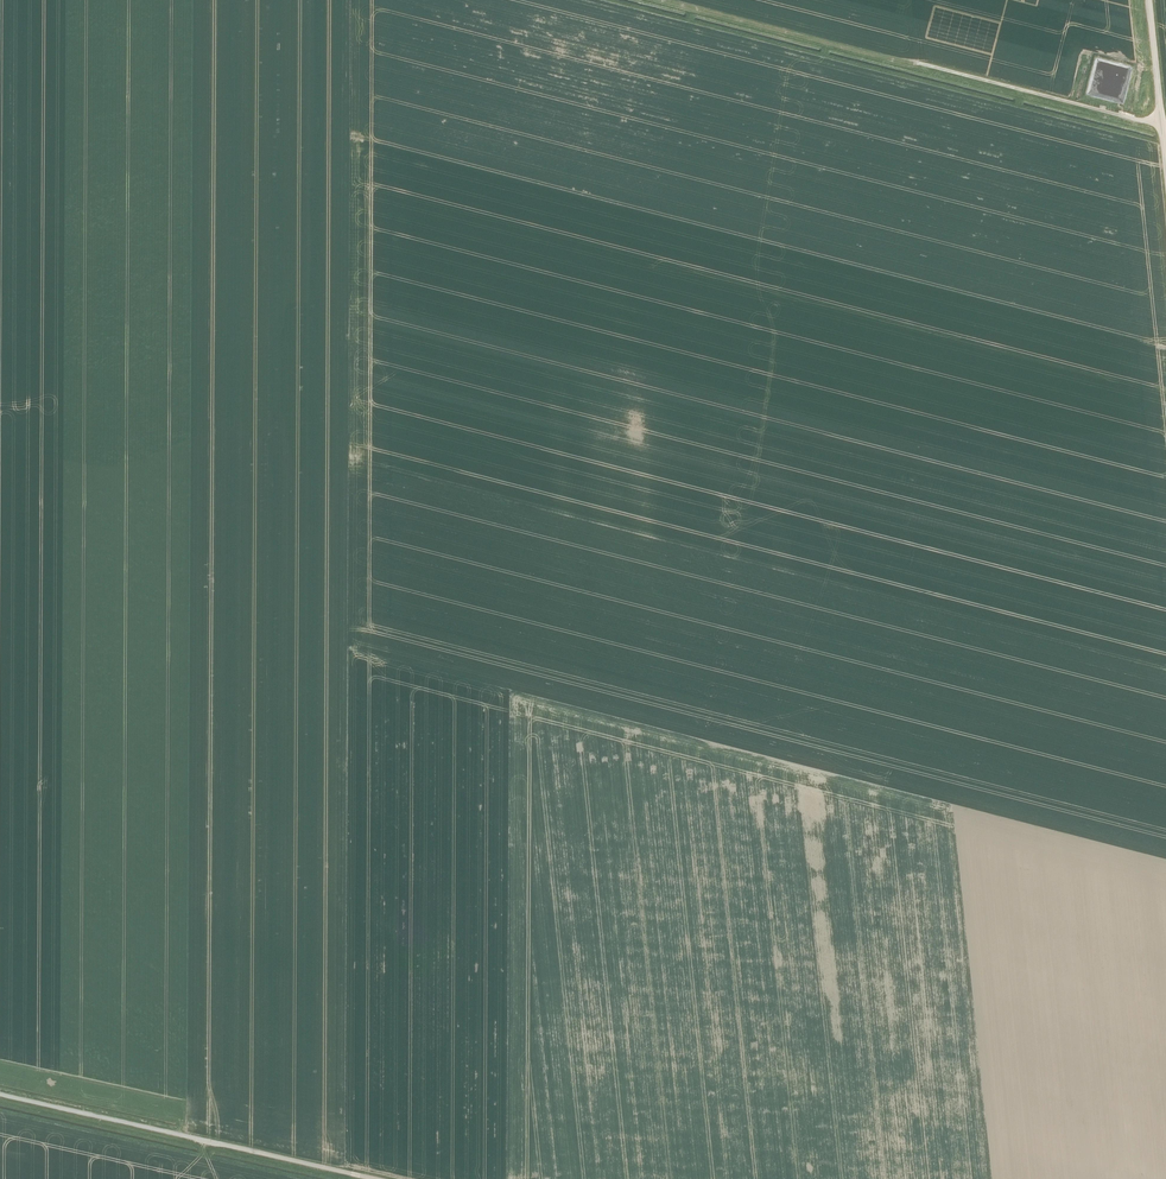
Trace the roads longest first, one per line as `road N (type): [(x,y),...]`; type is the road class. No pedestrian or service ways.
road 1 (track): [(1163,127),(658,0)]
road 2 (unclassified): [(376,1178),(0,1094)]
road 3 (tertiary): [(1163,127),(1149,0)]

